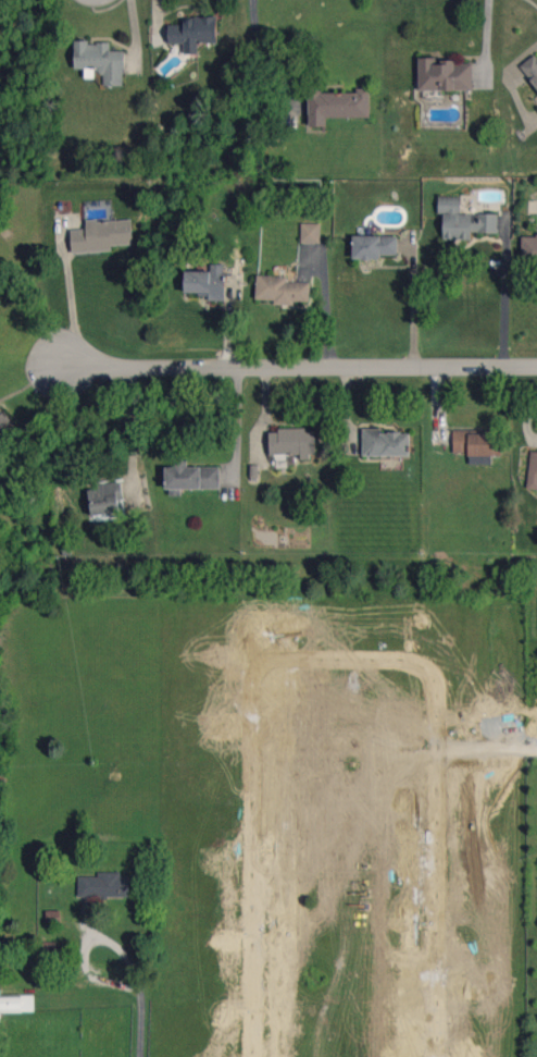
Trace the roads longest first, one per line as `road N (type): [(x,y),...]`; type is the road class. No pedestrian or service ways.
road 1 (residential): [(536,367),(51,366)]

